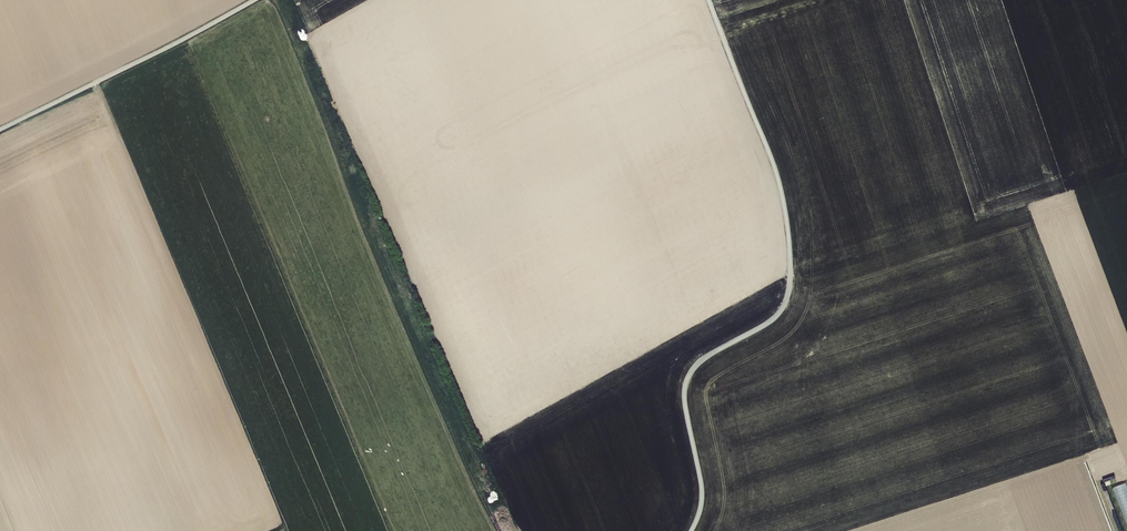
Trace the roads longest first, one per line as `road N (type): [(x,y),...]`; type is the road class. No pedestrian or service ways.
road 1 (track): [(709,0),(778,178),(791,268),(775,317),(705,358),(687,380),(702,494),(691,530)]
road 2 (track): [(255,0),(0,130)]

